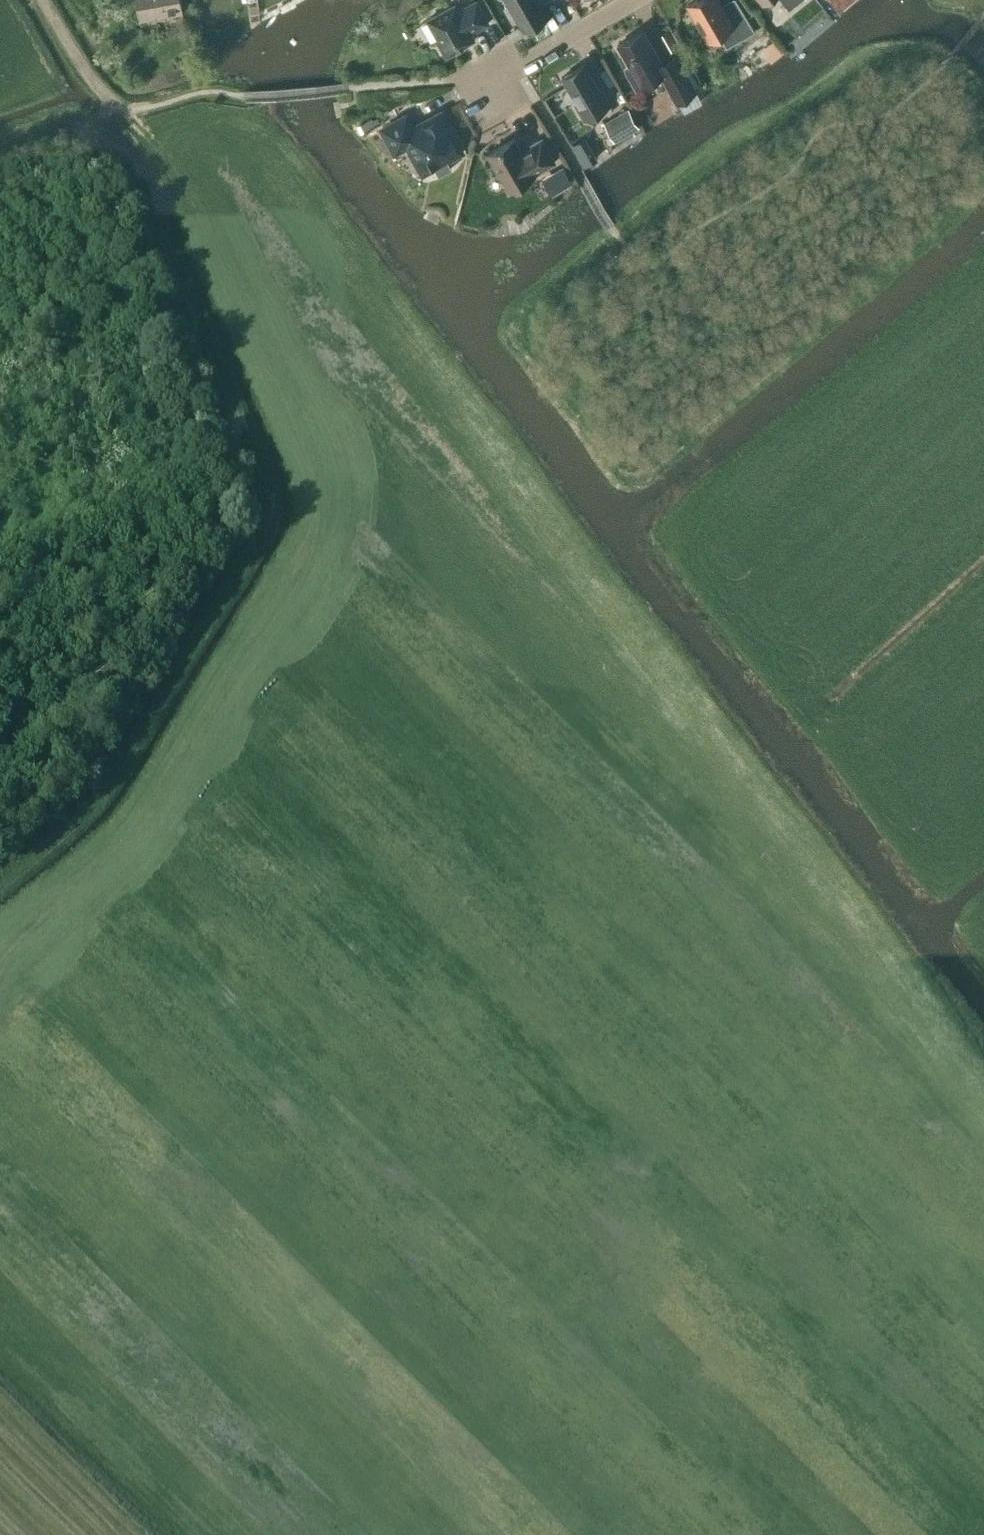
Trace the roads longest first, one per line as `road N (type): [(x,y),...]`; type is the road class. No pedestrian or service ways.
road 1 (residential): [(481,83),(634,0)]

